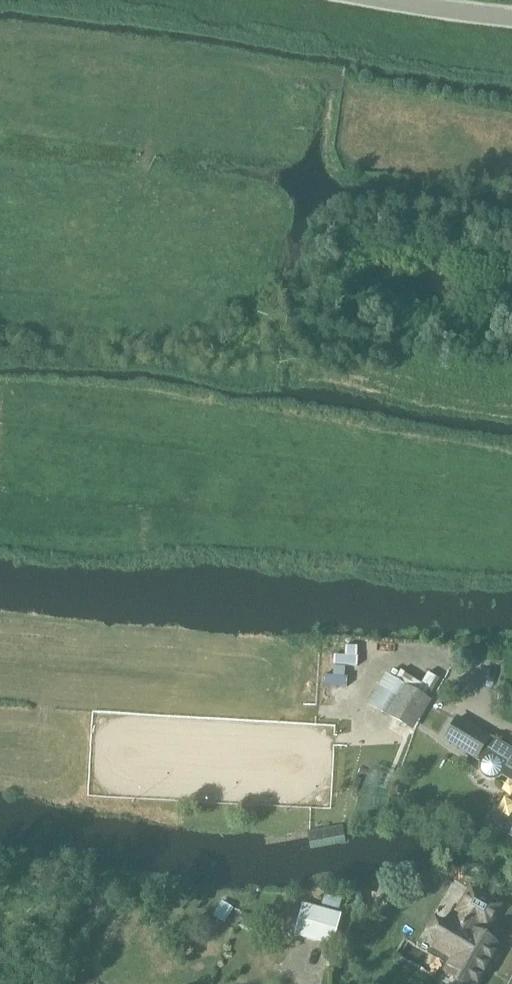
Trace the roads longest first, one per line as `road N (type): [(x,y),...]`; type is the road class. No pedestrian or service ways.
road 1 (tertiary): [(511,18),(393,0)]

